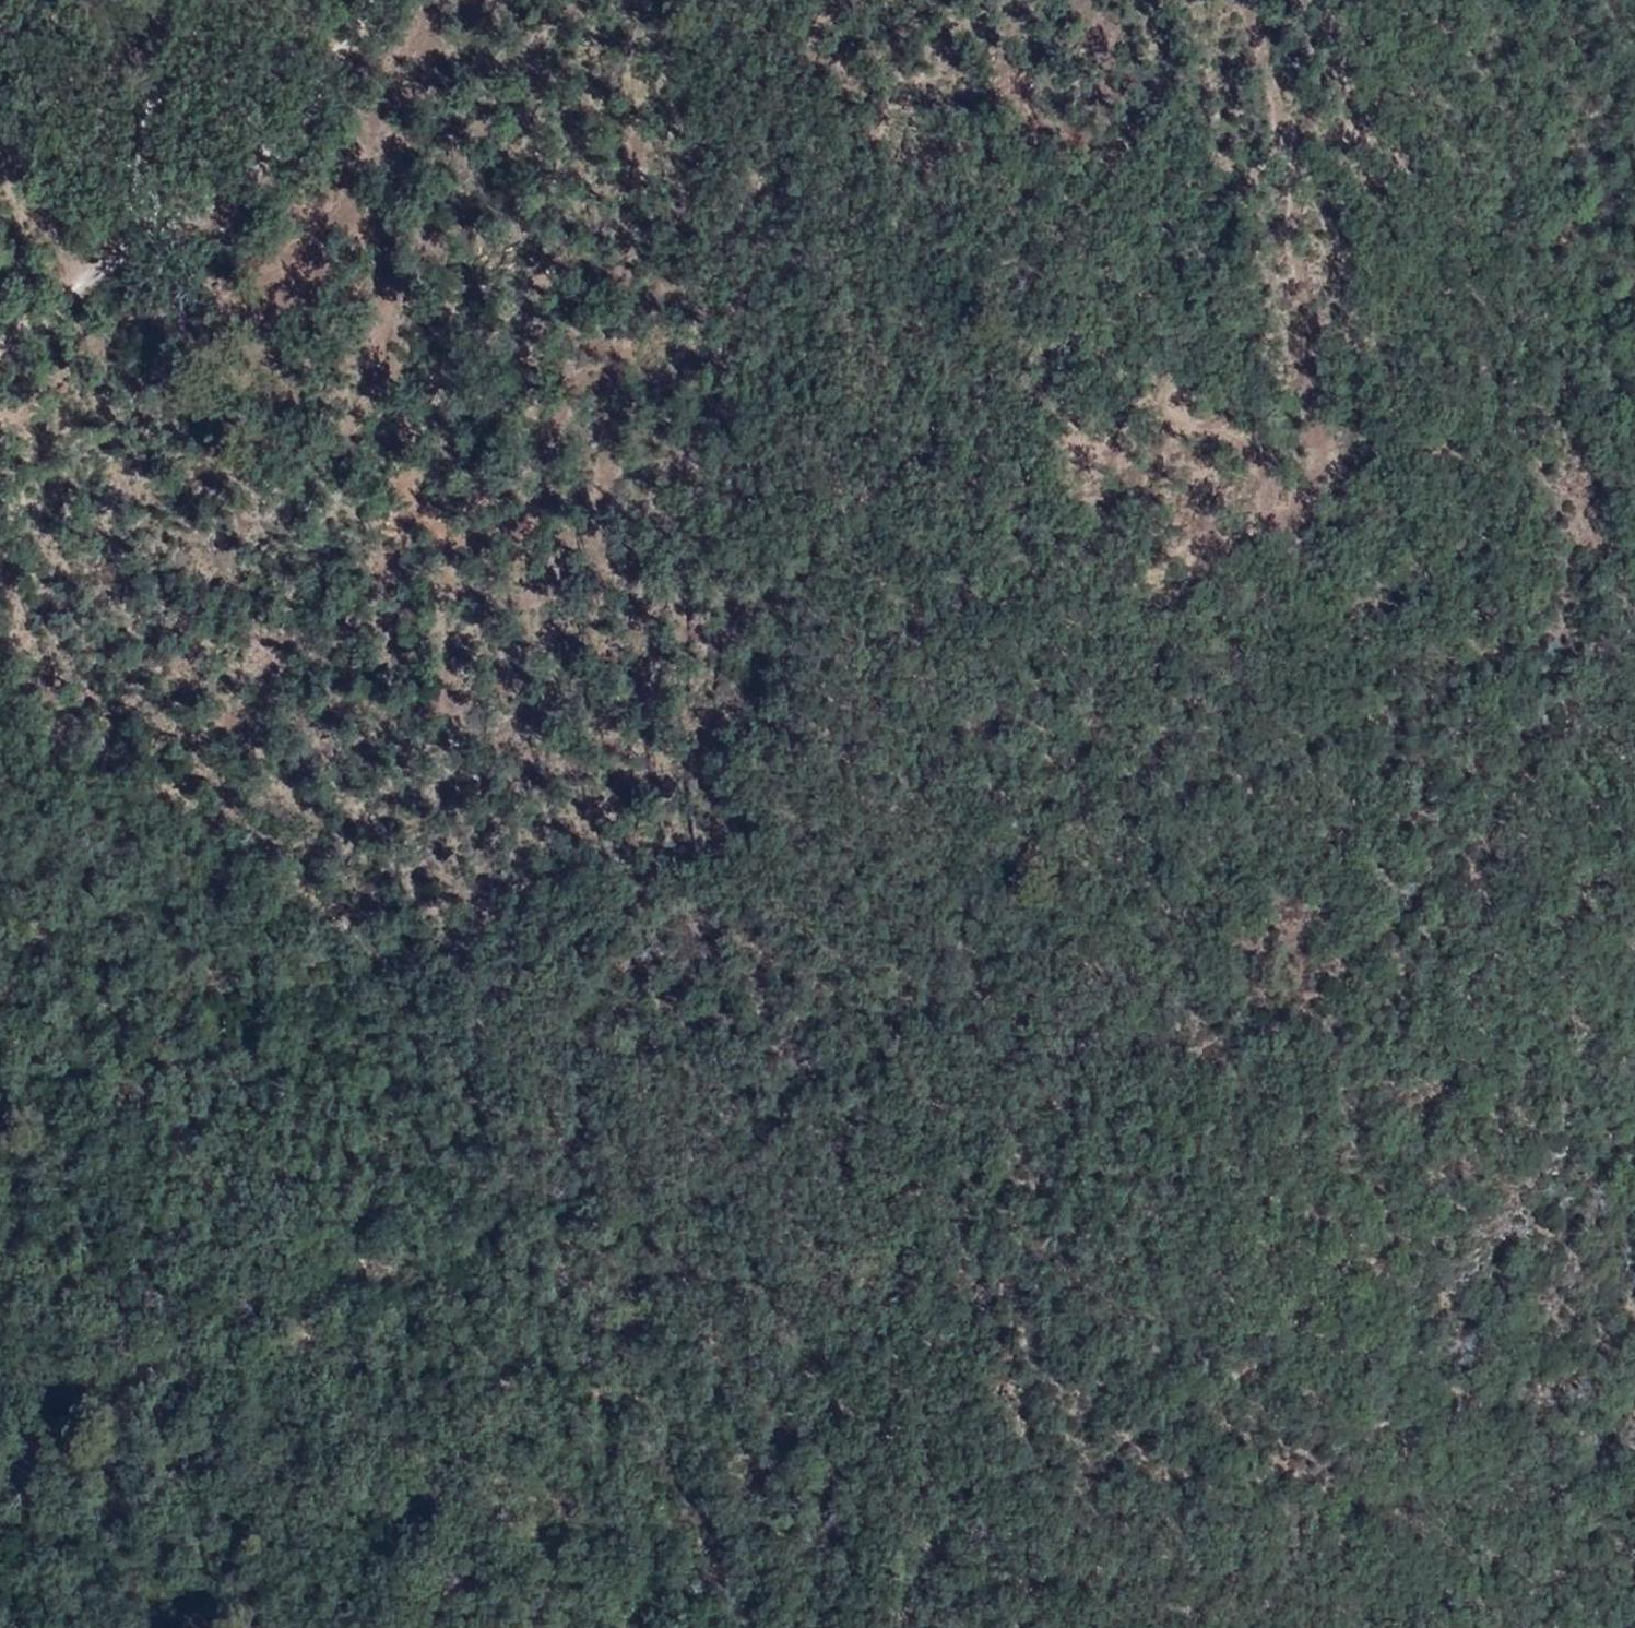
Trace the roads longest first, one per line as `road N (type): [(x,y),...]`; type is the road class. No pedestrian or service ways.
road 1 (track): [(379,0),(355,49),(0,320)]

